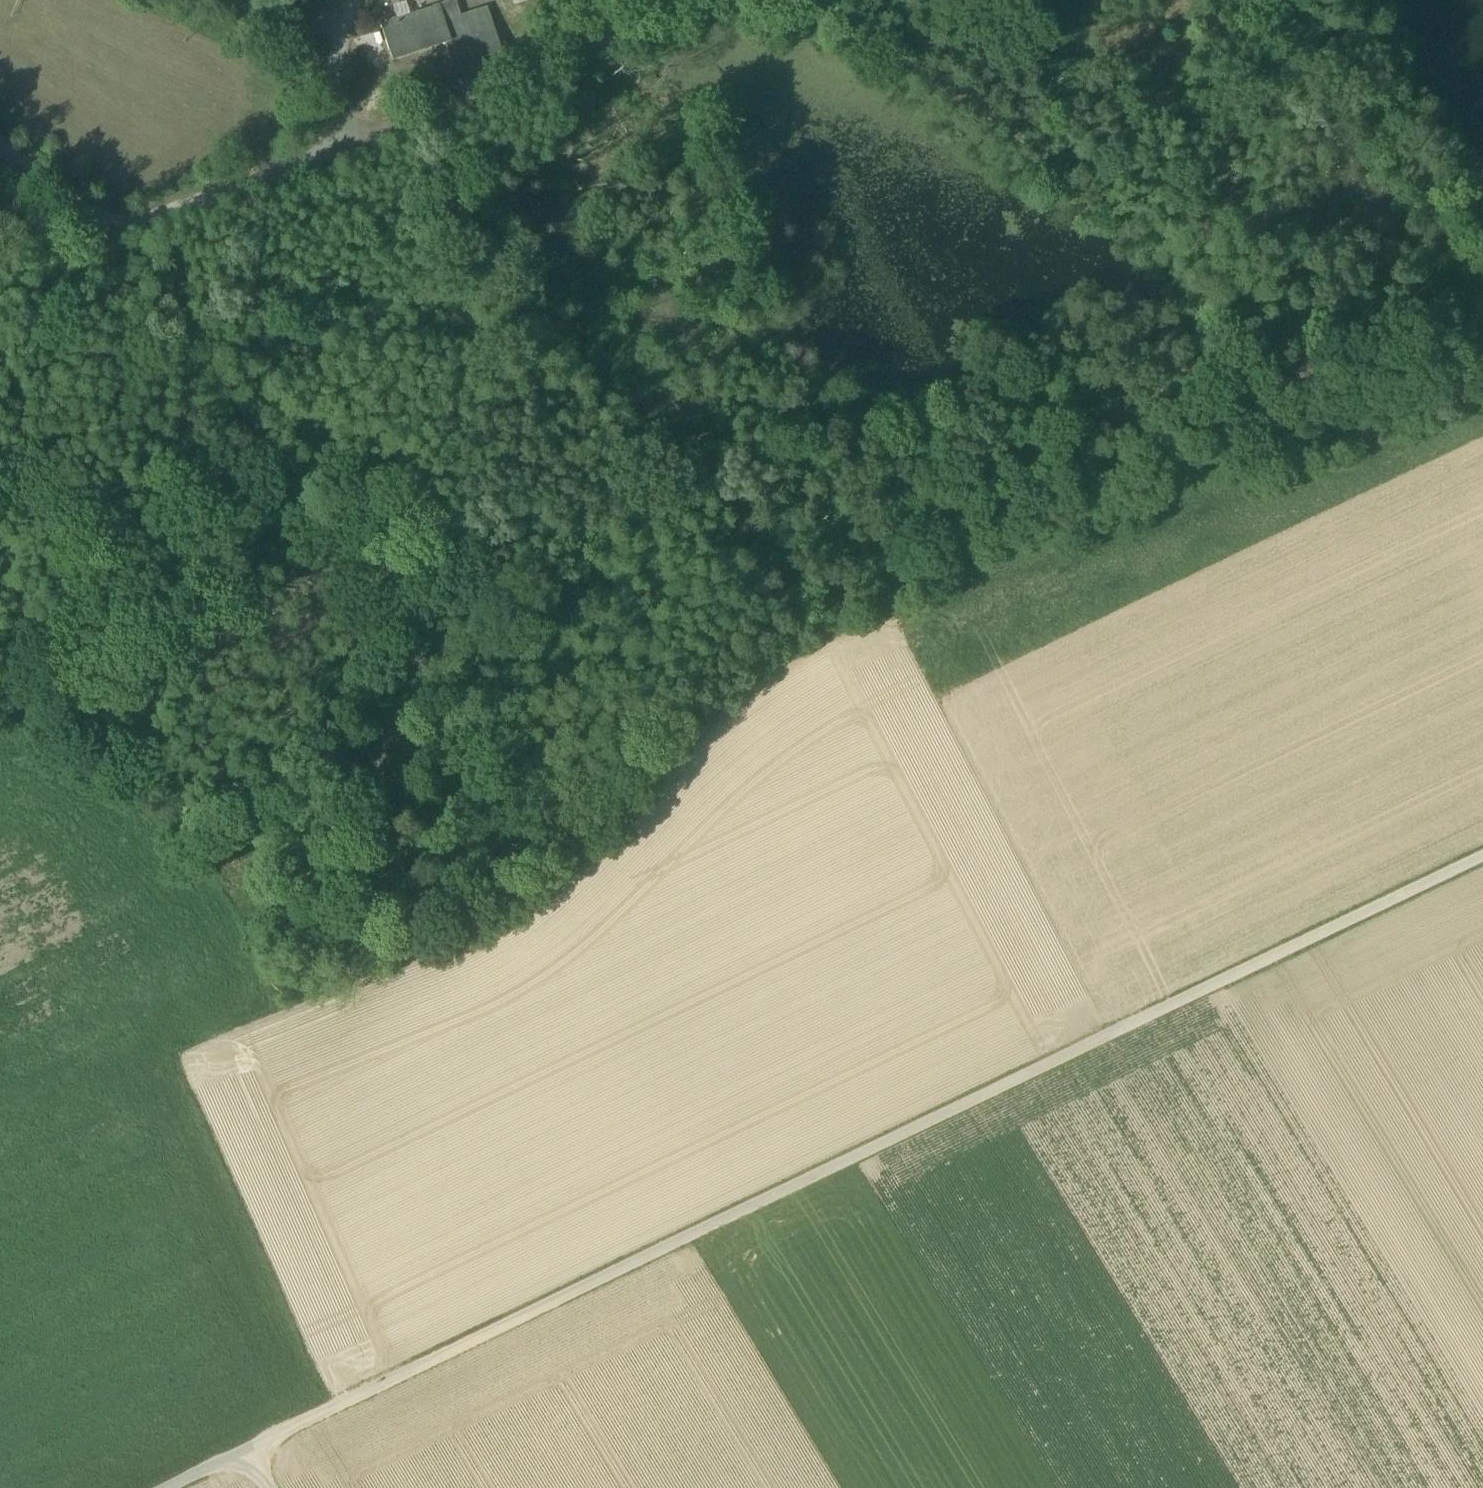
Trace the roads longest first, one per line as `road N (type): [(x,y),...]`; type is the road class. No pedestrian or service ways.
road 1 (track): [(166,1487),(1482,857)]

